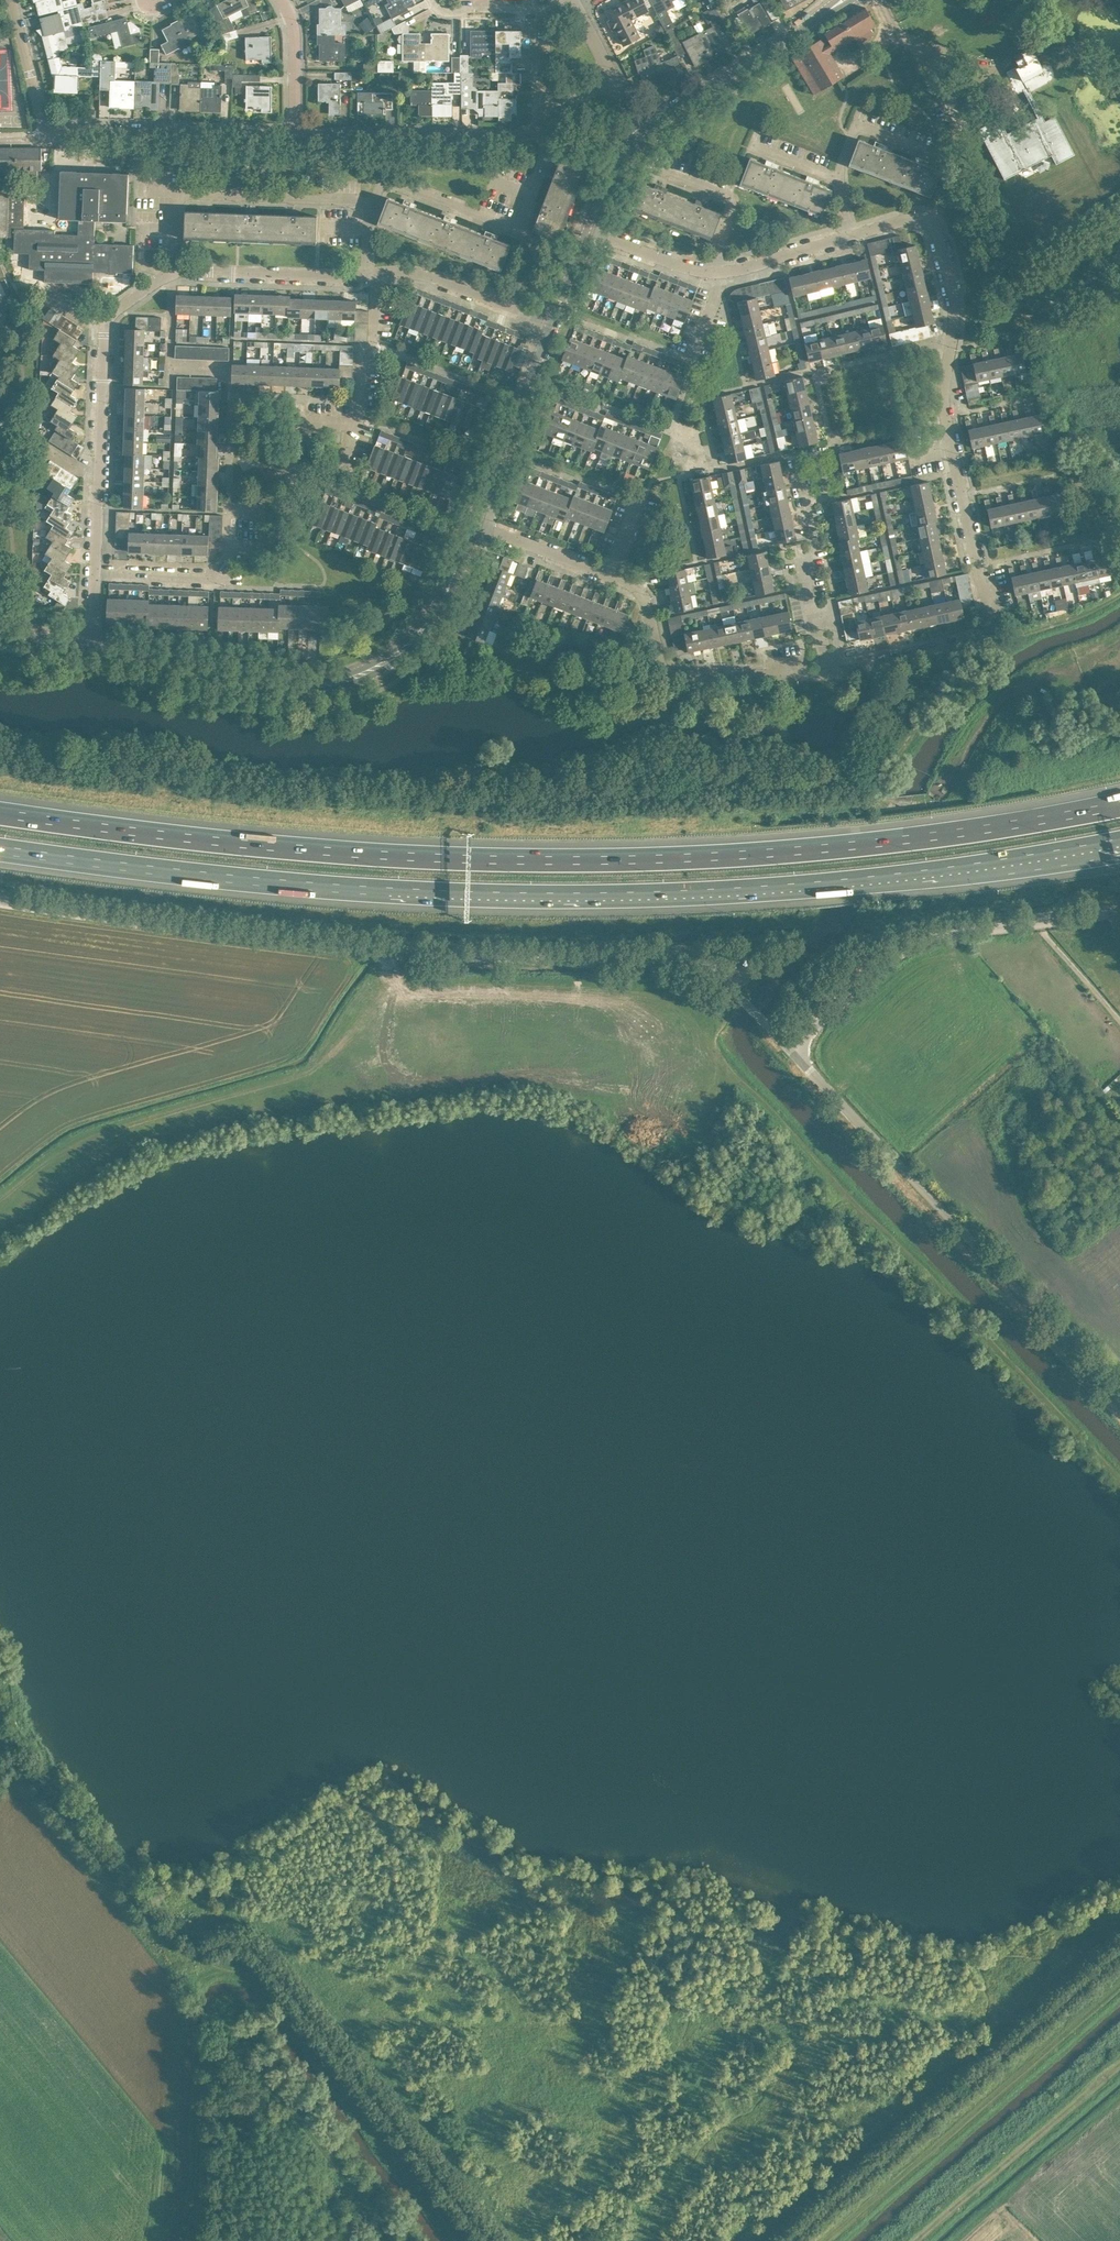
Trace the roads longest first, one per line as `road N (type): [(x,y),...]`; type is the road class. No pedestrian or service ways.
road 1 (motorway): [(1119,806),(915,840),(605,861),(363,853),(0,813)]
road 2 (motorway): [(0,850),(246,881),(604,896),(833,883),(1119,844)]
road 3 (unclassified): [(788,1047),(720,977),(686,959),(371,949),(0,899)]
road 4 (unclassified): [(1119,1398),(788,1047)]
road 5 (residential): [(476,522),(437,614),(409,648),(360,679),(284,689),(94,645)]
road 6 (residential): [(949,338),(943,413),(986,634),(977,643),(830,673)]
road 7 (residential): [(830,673),(675,677),(635,590),(476,522)]
road 8 (unclassified): [(1119,913),(917,943),(788,1047)]
road 9 (residential): [(98,573),(103,330),(177,268)]
road 10 (residential): [(543,112),(536,130),(508,140),(293,136)]
road 11 (residential): [(177,268),(174,207),(182,196),(370,202)]
road 12 (residential): [(293,136),(46,136)]
road 13 (residential): [(643,131),(673,103),(851,0)]
road 14 (residential): [(331,479),(359,418),(361,360),(375,341),(378,274)]
road 15 (residential): [(476,522),(551,321)]
road 16 (residential): [(851,236),(916,217),(934,226),(952,301),(949,338)]
road 17 (residential): [(98,573),(225,575),(232,511)]
road 18 (residential): [(177,268),(367,276)]
road 19 (residential): [(720,277),(718,245),(732,199),(650,167)]
road 20 (residential): [(515,229),(395,182),(383,184),(370,202)]
road 21 (residential): [(378,274),(419,273),(514,307)]
road 22 (residential): [(720,277),(587,231)]
road 23 (residential): [(46,136),(12,0)]
road 24 (unclassified): [(293,136),(296,44),(281,0)]
road 25 (residential): [(720,277),(851,236)]
road 26 (residential): [(842,182),(857,126),(929,154)]

